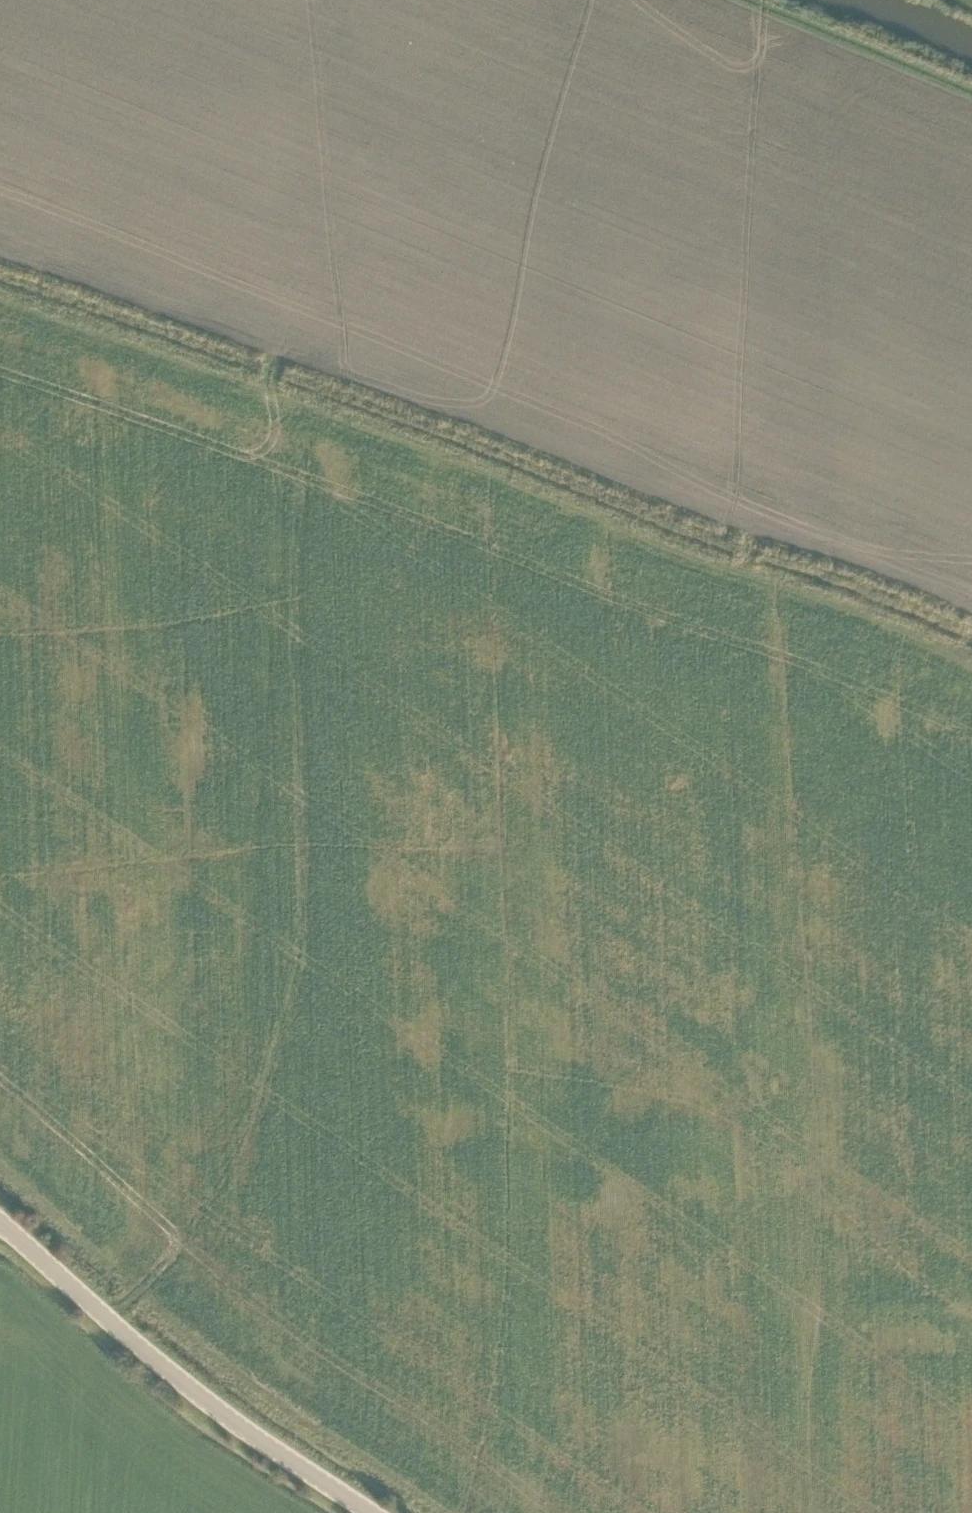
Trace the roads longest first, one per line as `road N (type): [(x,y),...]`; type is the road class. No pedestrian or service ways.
road 1 (tertiary): [(376,1512),(210,1404),(0,1221)]

